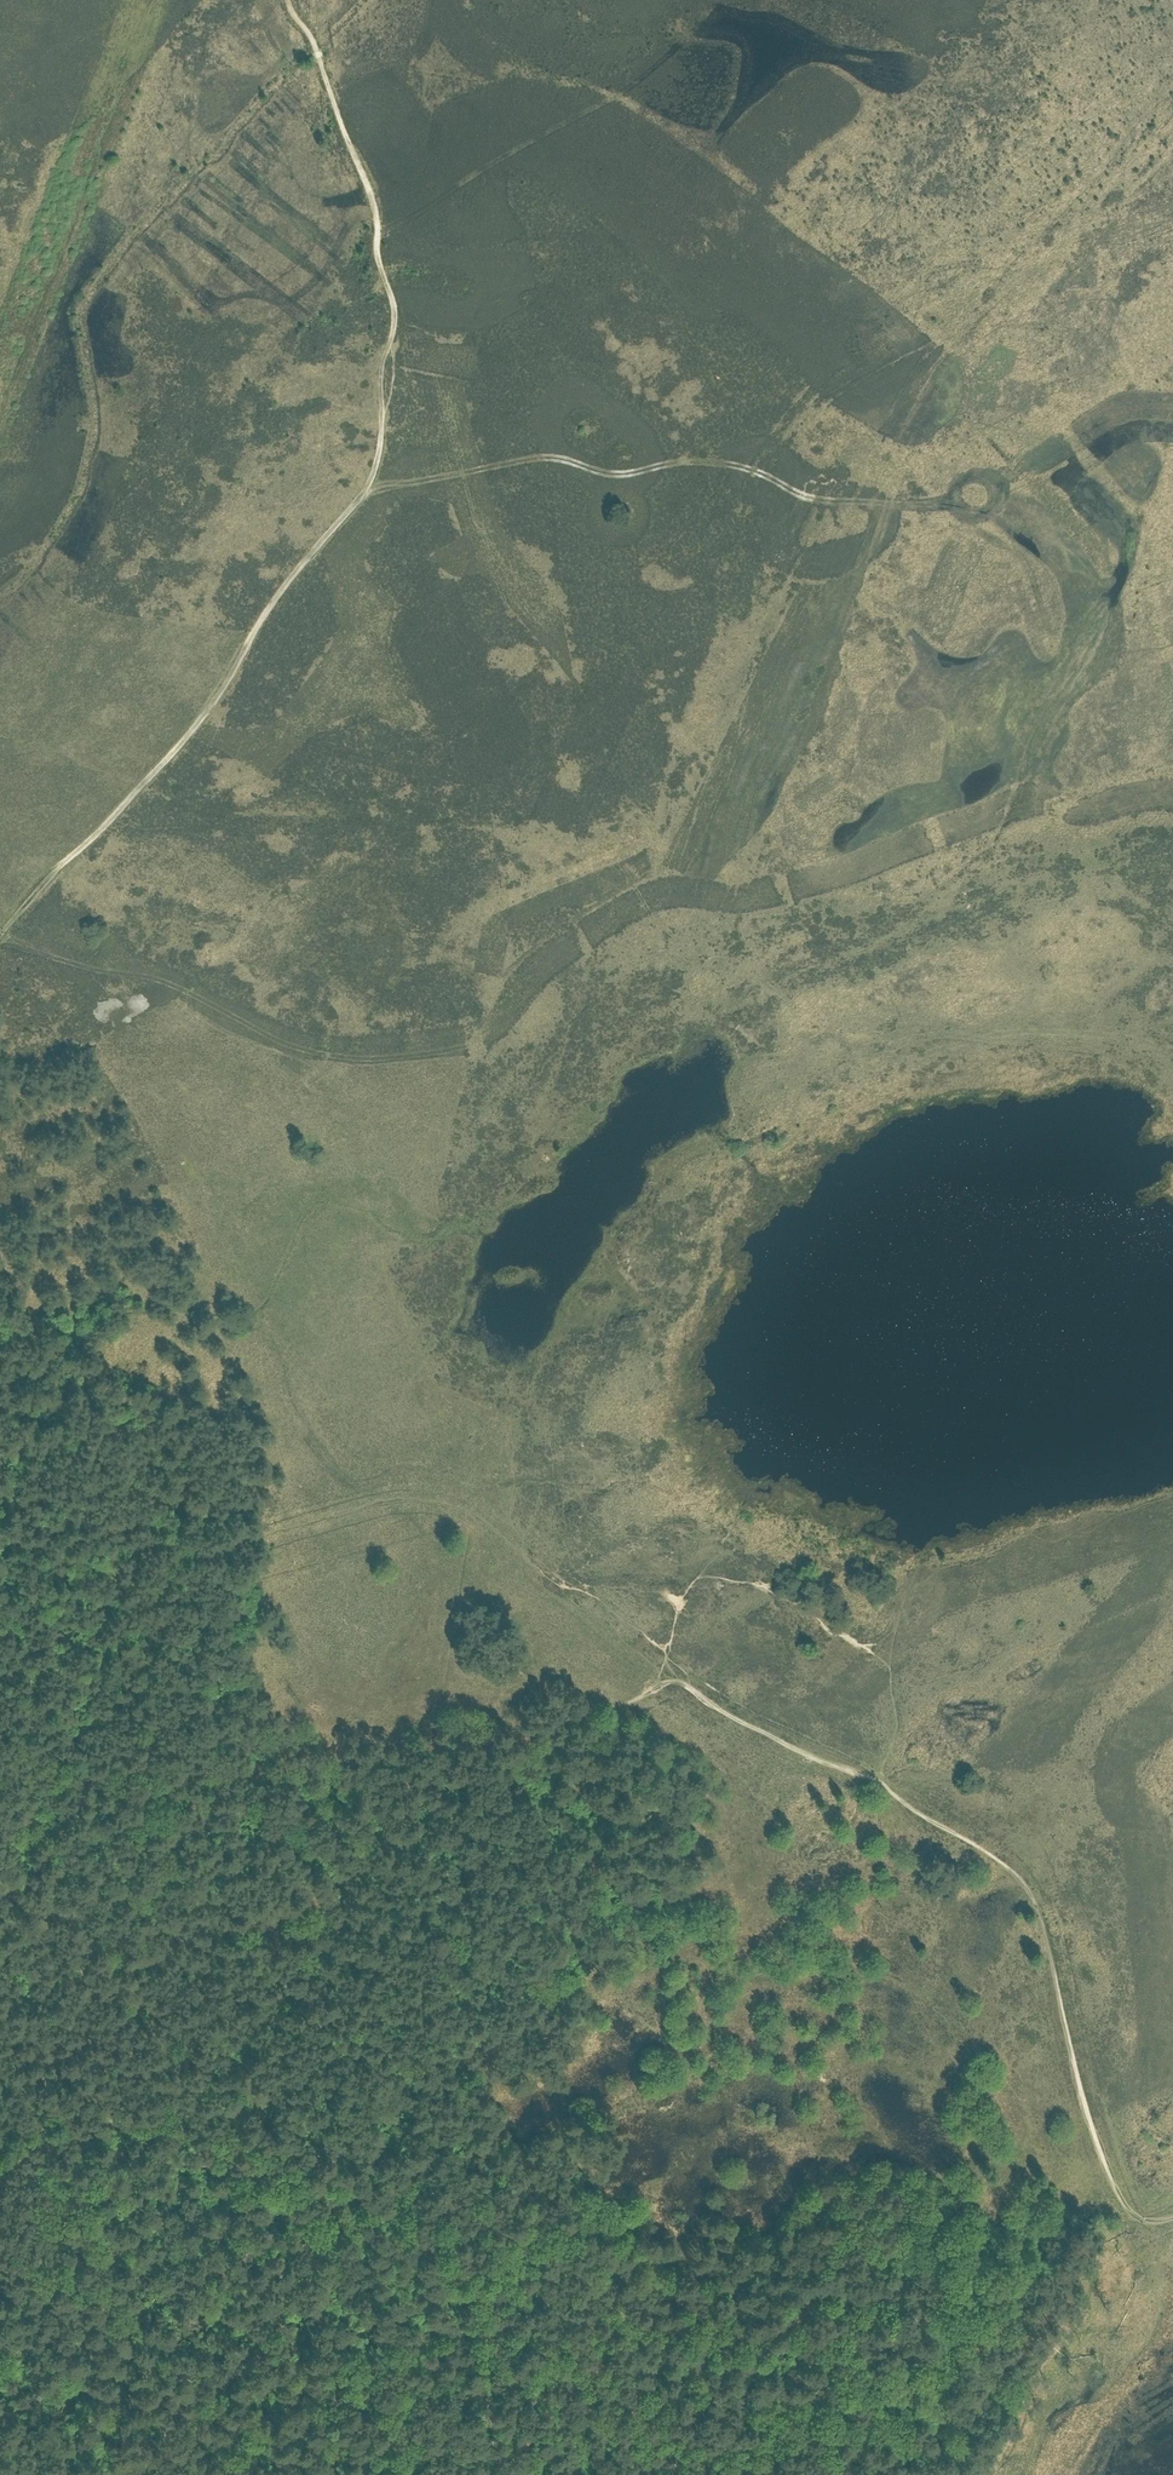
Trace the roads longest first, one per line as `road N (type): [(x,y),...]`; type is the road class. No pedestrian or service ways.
road 1 (track): [(1172,2217),(1131,2215),(1113,2187),(1092,2135),(1046,1933),(1024,1881),(880,1782),(813,1758),(673,1680),(588,1722),(481,1727),(267,1757),(0,1774)]
road 2 (track): [(288,0),(376,206),(394,324),(379,372),(375,469),(268,609),(199,721),(0,933)]

